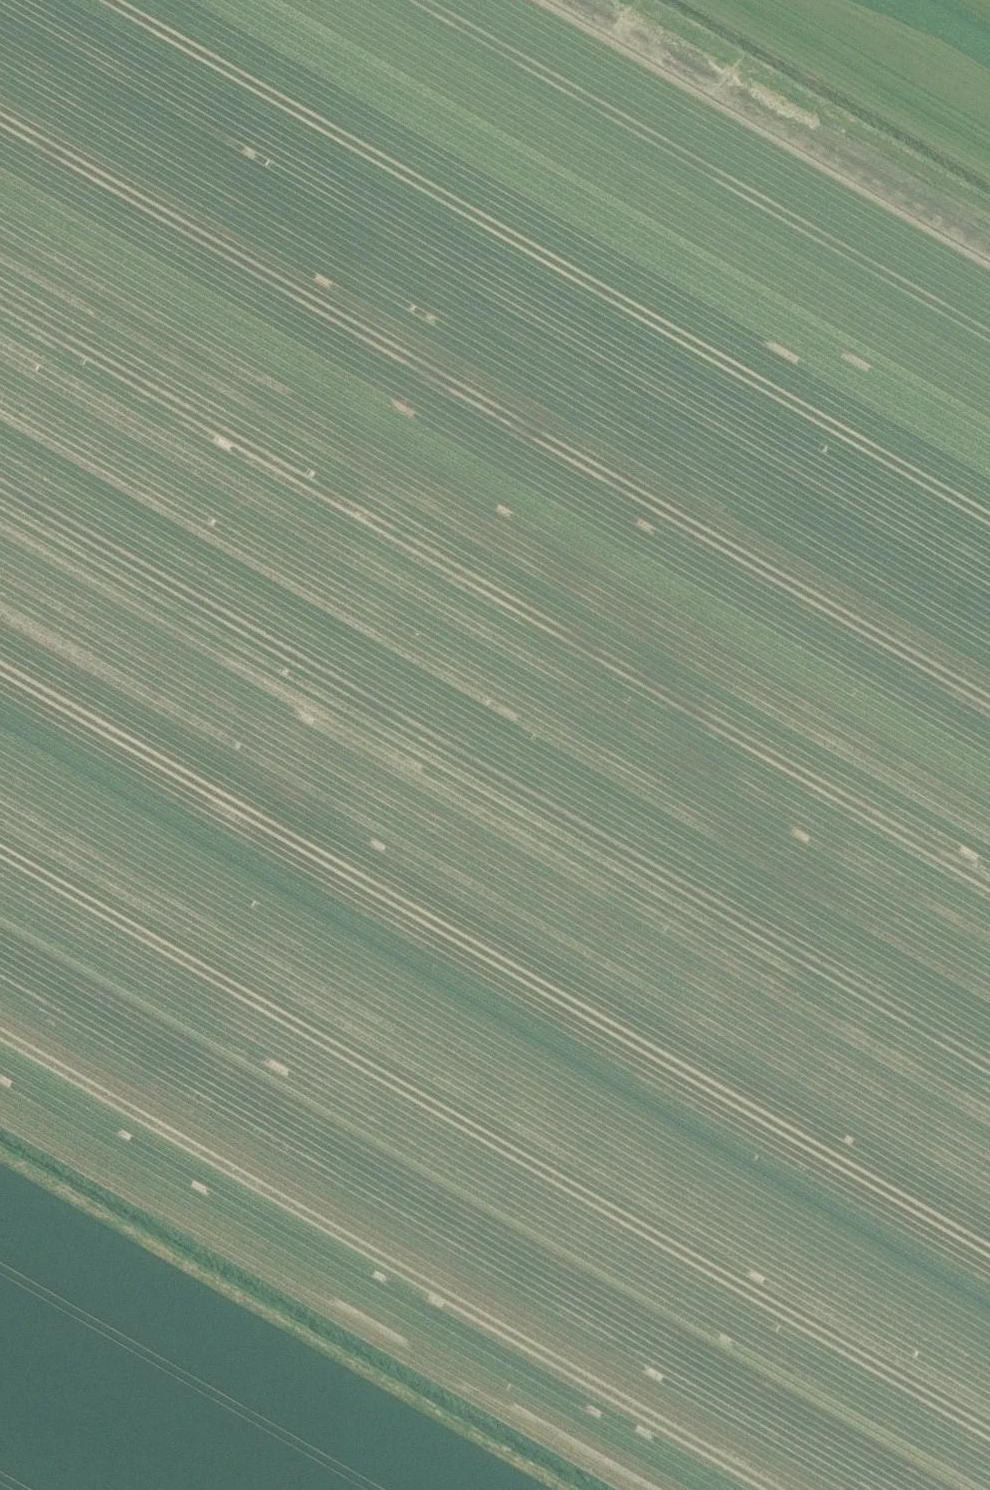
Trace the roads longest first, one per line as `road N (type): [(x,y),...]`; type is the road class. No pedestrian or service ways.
road 1 (track): [(634,0),(989,211)]

